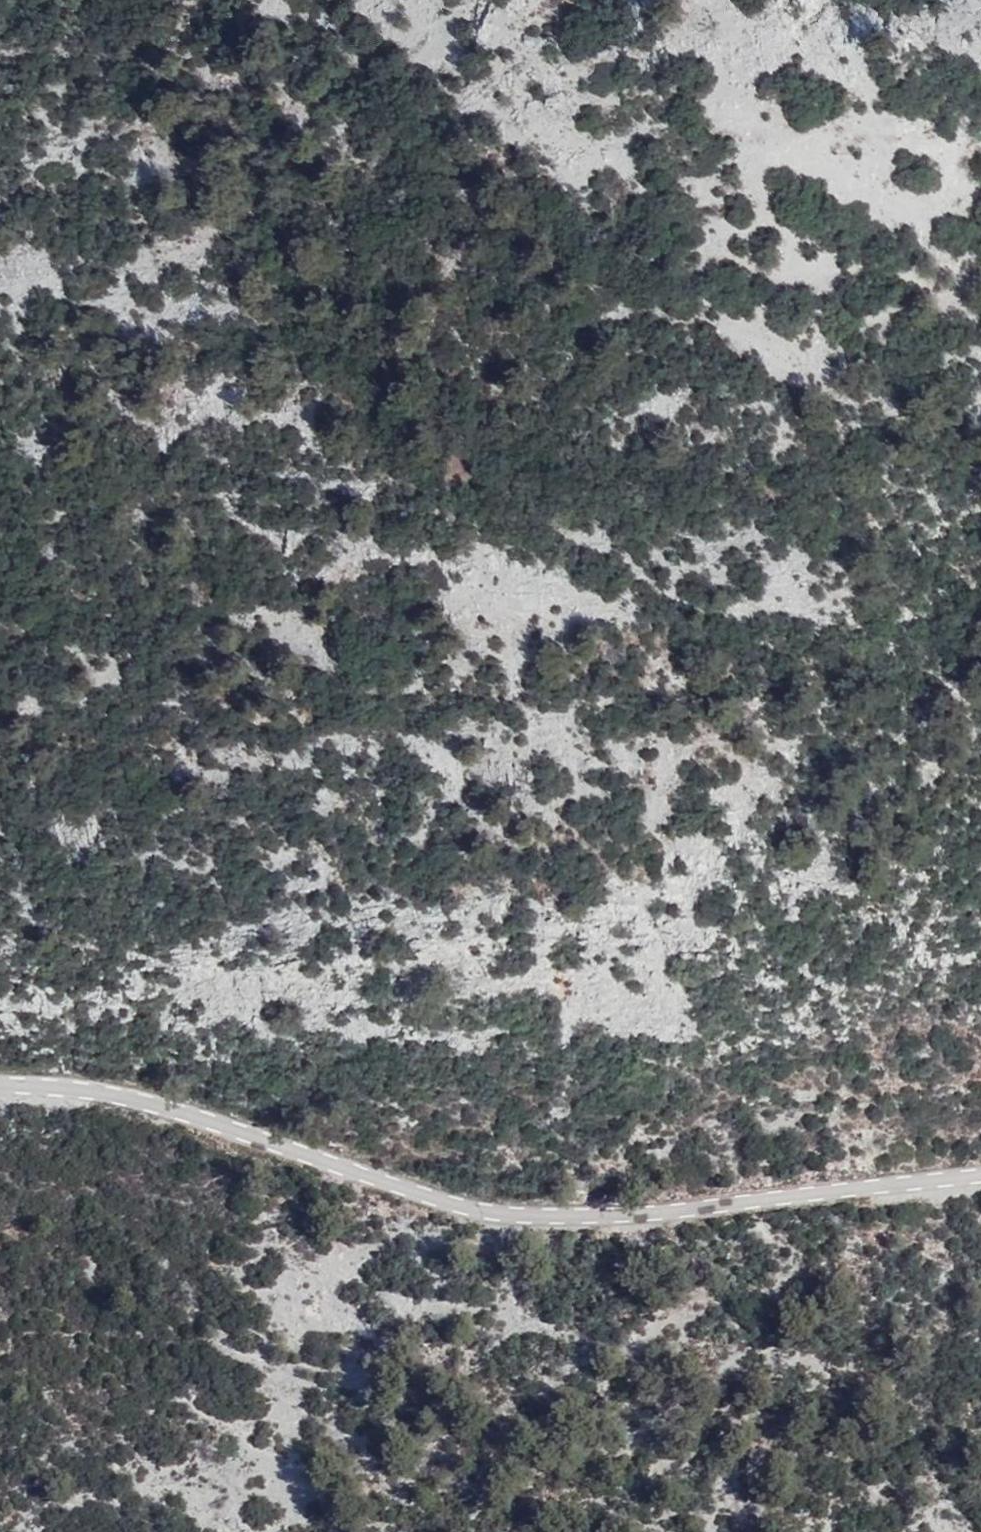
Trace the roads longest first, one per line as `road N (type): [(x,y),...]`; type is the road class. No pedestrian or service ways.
road 1 (unclassified): [(0,1089),(111,1097),(492,1216),(633,1220),(980,1184)]

